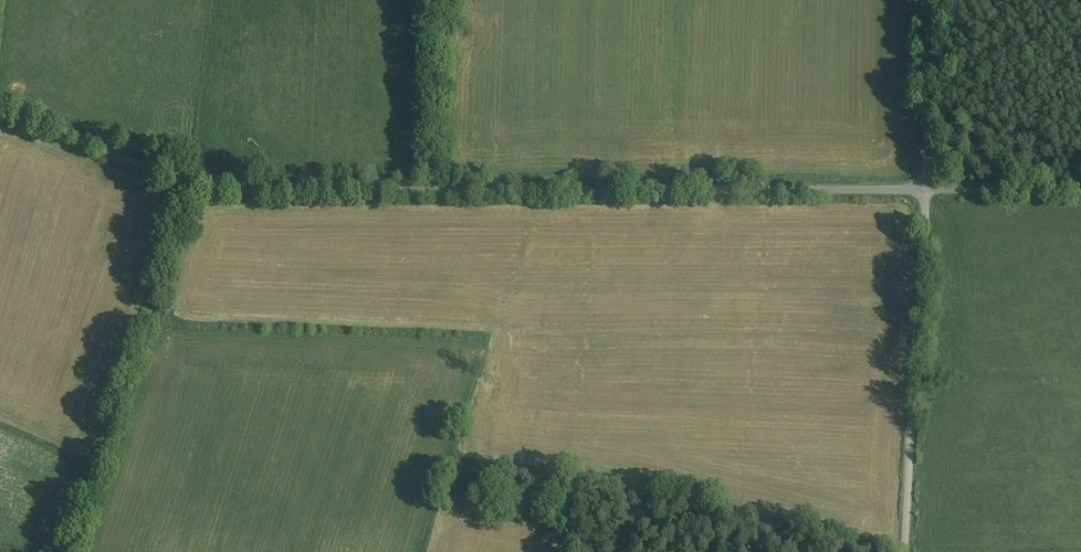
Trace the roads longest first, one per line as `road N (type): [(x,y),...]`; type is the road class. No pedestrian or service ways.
road 1 (unclassified): [(926,189),(214,191),(0,103)]
road 2 (track): [(194,188),(76,551)]
road 3 (track): [(926,189),(902,551)]
road 4 (track): [(854,551),(582,488),(556,494),(536,461)]
road 5 (track): [(438,0),(434,190)]
road 6 (unclassified): [(926,189),(925,0)]
road 7 (unclassified): [(1080,186),(926,189)]

